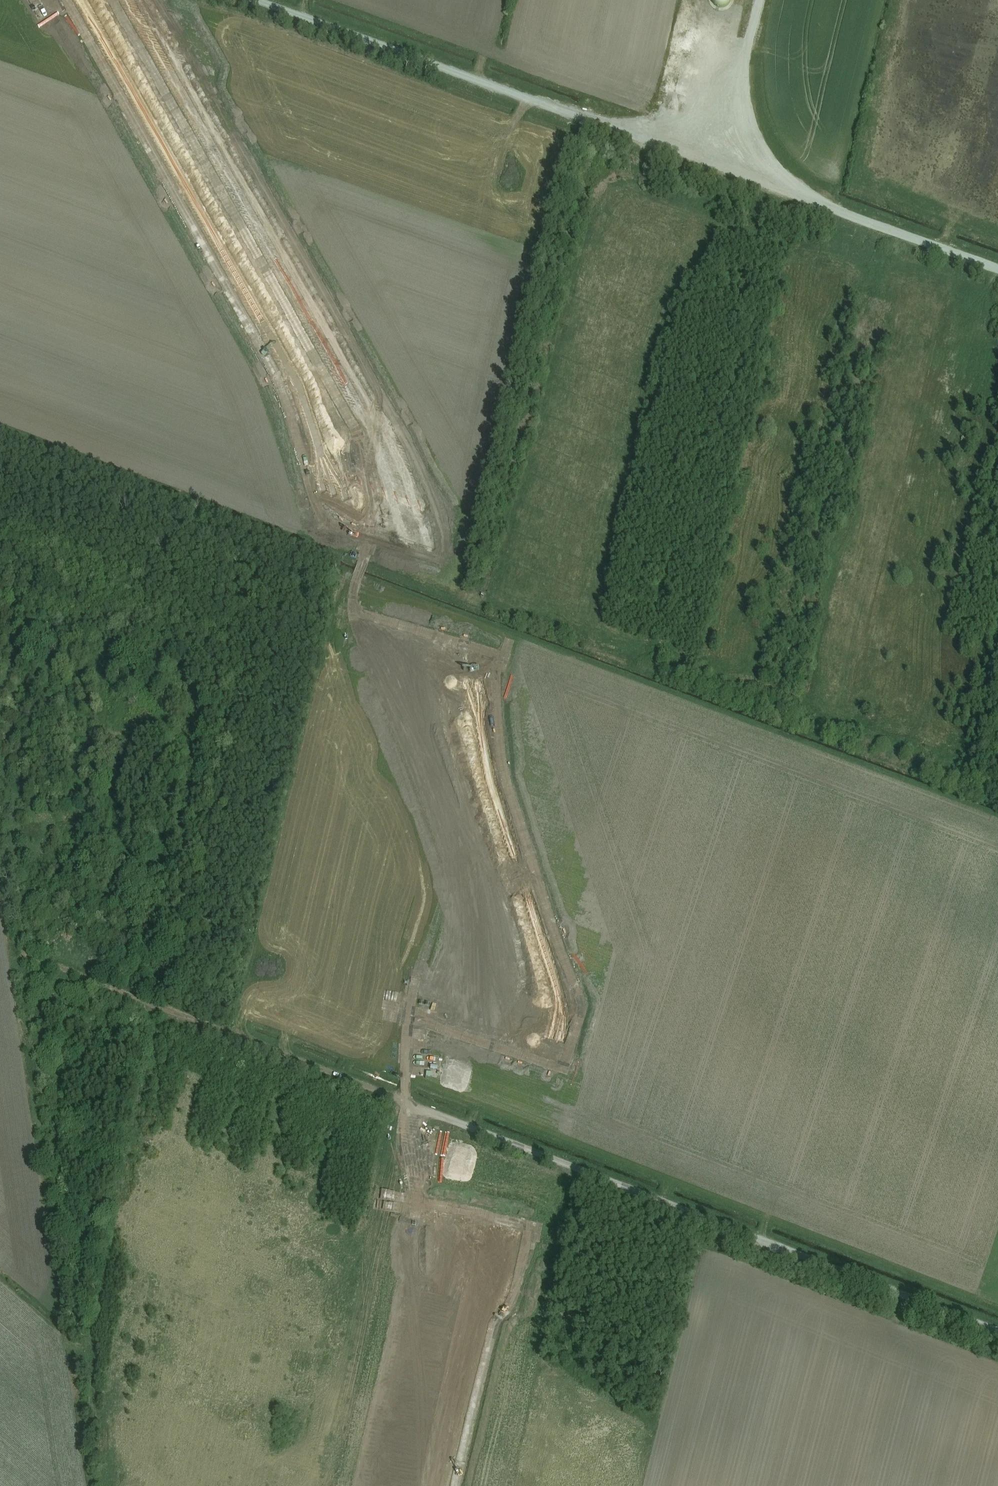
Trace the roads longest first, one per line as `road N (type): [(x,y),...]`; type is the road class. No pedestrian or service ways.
road 1 (unclassified): [(254,0),(997,270)]
road 2 (track): [(756,0),(713,167)]

